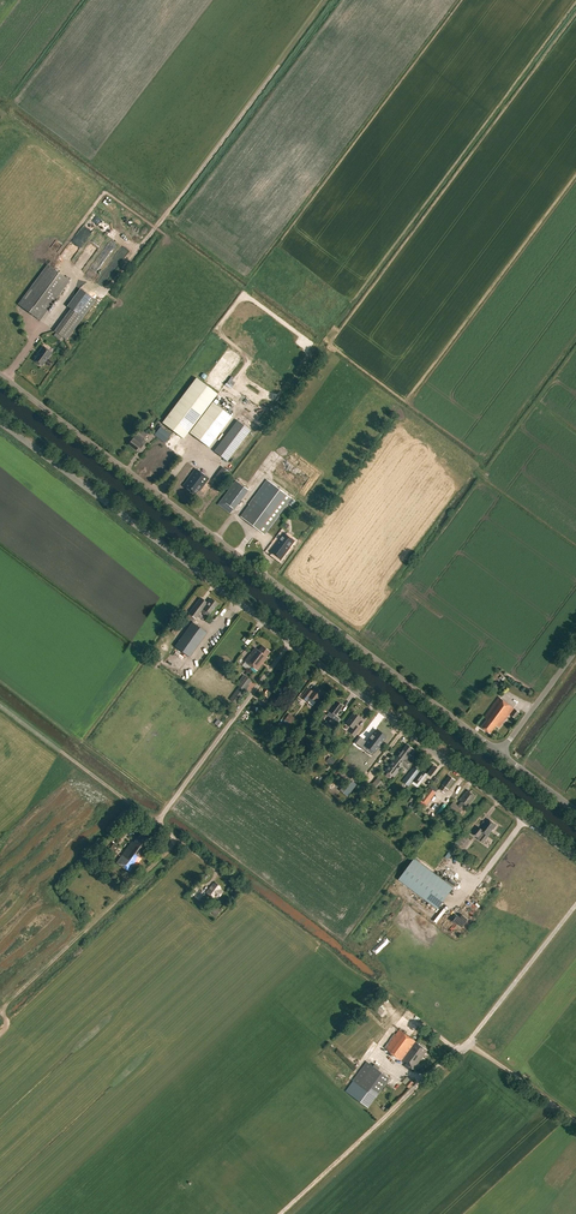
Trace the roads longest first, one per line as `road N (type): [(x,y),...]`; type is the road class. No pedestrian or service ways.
road 1 (unclassified): [(500,753),(0,375)]
road 2 (tertiary): [(290,642),(0,422)]
road 3 (tertiary): [(575,858),(290,642)]
road 4 (track): [(78,281),(101,297),(278,67)]
road 5 (track): [(156,822),(172,836),(172,847),(2,1010),(7,1027),(0,1034)]
road 6 (unclassified): [(165,810),(156,822),(0,705)]
road 7 (unclassified): [(165,810),(290,642)]
road 8 (track): [(469,1042),(575,1124)]
road 9 (unclassified): [(500,753),(575,651)]

